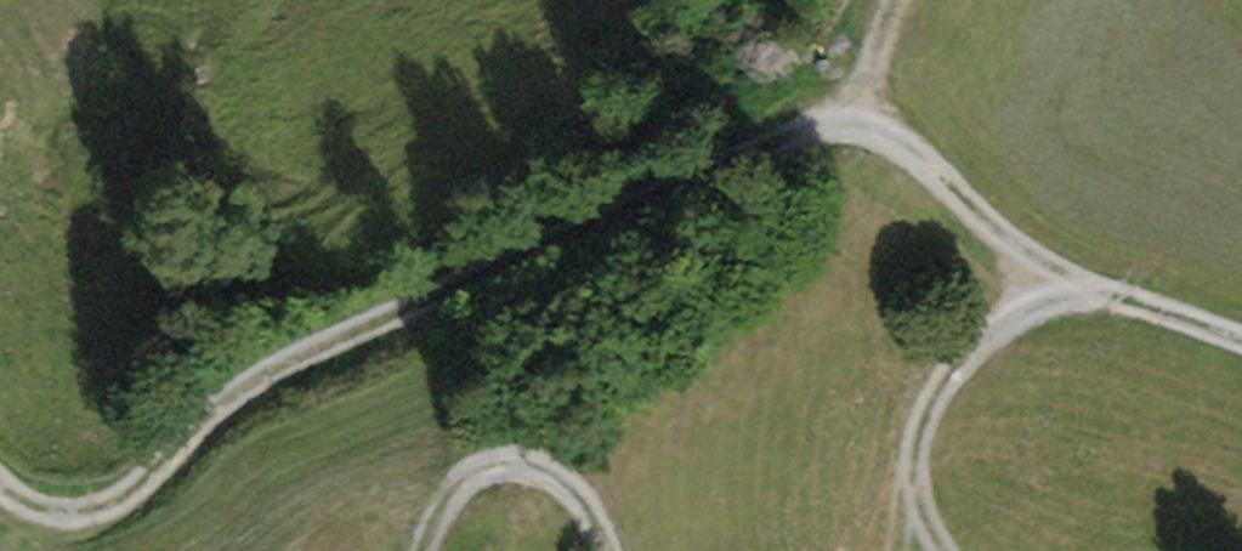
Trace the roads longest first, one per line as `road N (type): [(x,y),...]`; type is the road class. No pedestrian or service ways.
road 1 (track): [(1241,345),(1059,277),(948,178),(854,126),(757,144),(287,353),(99,513),(0,485)]
road 2 (track): [(892,550),(892,505),(946,365),(1059,277)]
road 3 (track): [(412,550),(423,503),(482,470),(562,481),(605,527),(615,550)]

